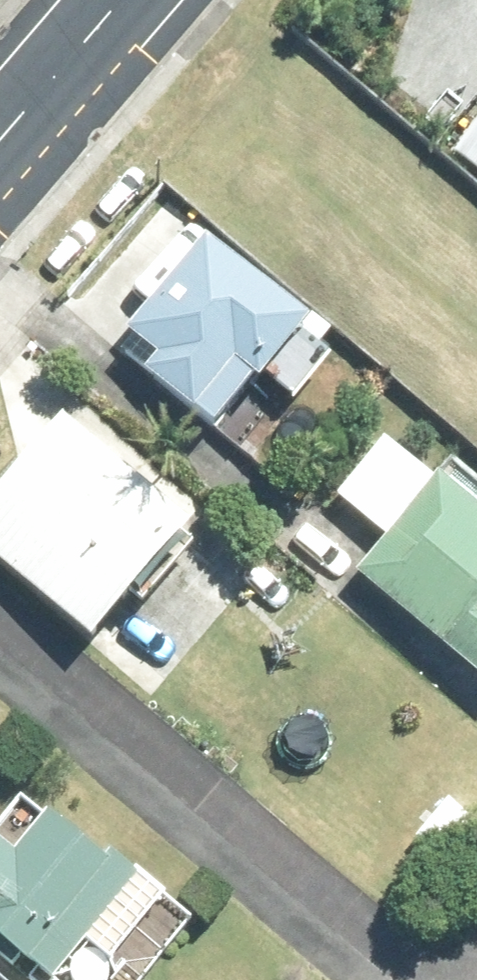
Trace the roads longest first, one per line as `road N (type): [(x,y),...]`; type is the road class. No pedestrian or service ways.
road 1 (primary): [(0,143),(123,0)]

